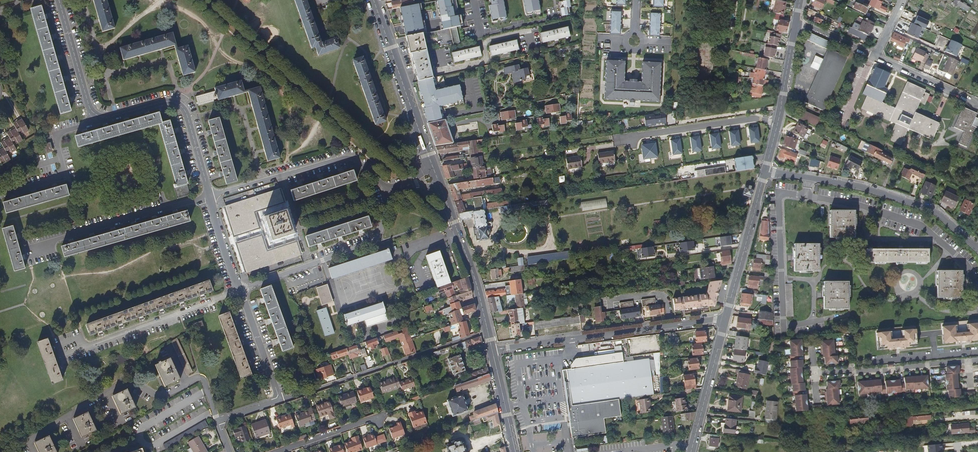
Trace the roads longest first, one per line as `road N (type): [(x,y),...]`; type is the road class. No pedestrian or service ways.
road 1 (unclassified): [(725,319),(492,349)]
road 2 (residential): [(488,332),(281,402)]
road 3 (residential): [(977,301),(970,268),(925,228),(805,196)]
road 4 (residential): [(389,189),(351,158),(209,196)]
road 5 (residential): [(241,289),(372,243),(389,189)]
road 6 (residential): [(838,319),(784,325),(778,195)]
road 7 (residential): [(809,177),(920,204),(977,243)]
road 8 (residential): [(95,120),(166,101),(181,107),(209,196)]
road 9 (residential): [(209,196),(39,251)]
road 10 (residential): [(241,289),(77,349)]
road 11 (primary): [(431,162),(374,0)]
road 12 (residential): [(969,361),(814,373)]
road 13 (tertiary): [(725,319),(765,172)]
road 14 (residential): [(779,116),(631,138)]
road 15 (primary): [(488,332),(442,192)]
road 16 (residential): [(2,194),(64,176),(58,137),(95,120)]
road 17 (tertiary): [(691,451),(725,319)]
road 18 (residential): [(59,0),(95,120)]

